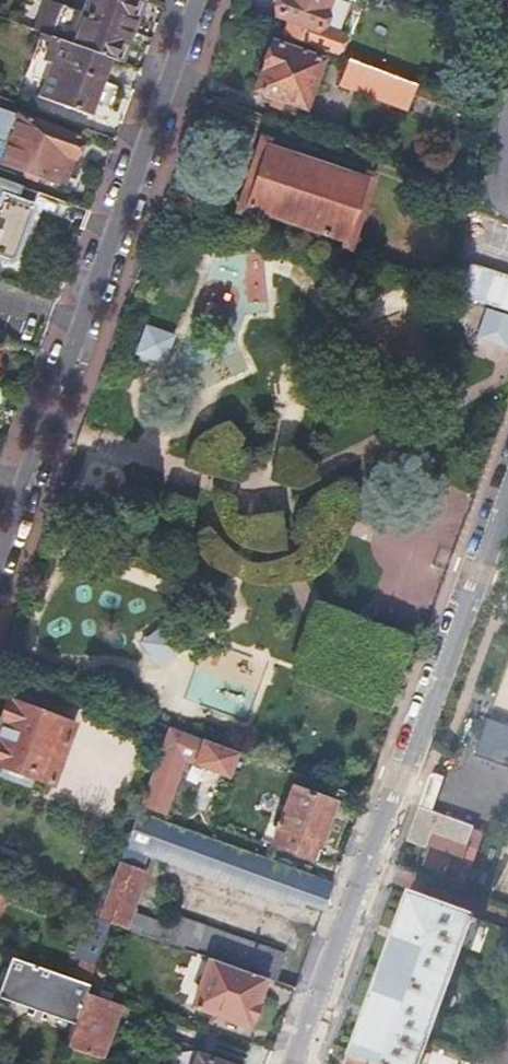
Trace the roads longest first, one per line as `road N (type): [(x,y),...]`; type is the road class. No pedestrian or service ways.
road 1 (residential): [(296,1063),(507,475)]
road 2 (residential): [(198,0),(0,550)]

